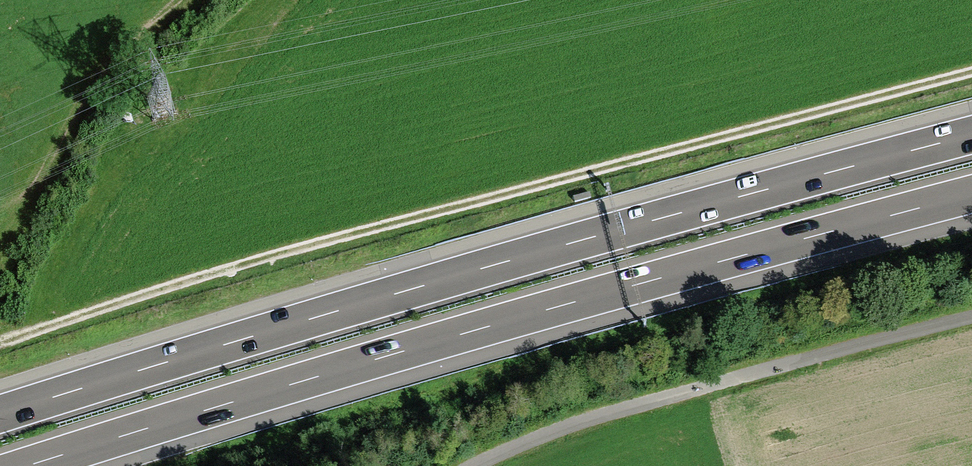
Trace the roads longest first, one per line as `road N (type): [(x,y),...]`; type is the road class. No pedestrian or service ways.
road 1 (motorway): [(971,135),(567,244),(0,414)]
road 2 (track): [(971,71),(287,252),(0,343)]
road 3 (motorway): [(27,465),(579,301),(971,194)]
road 4 (track): [(473,465),(571,426),(971,318)]

